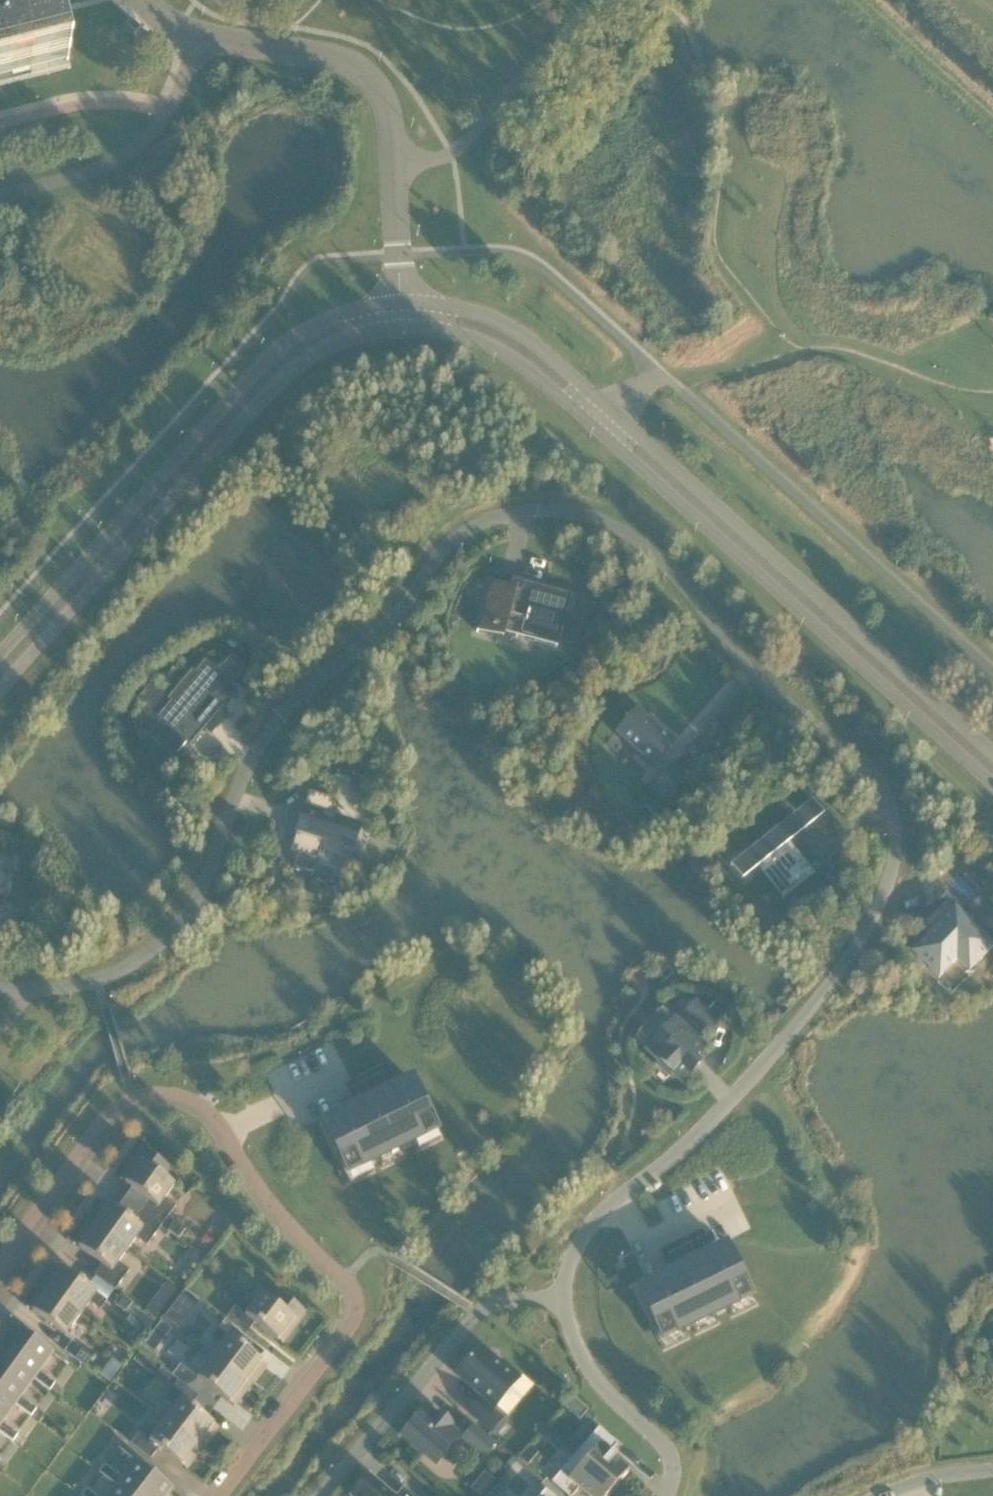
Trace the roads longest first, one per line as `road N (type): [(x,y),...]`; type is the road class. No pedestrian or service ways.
road 1 (residential): [(0,989),(60,990),(129,967),(157,948),(195,903),(268,734),(395,617),(453,542),(511,514),(562,512),(606,524),(648,550),(749,671),(869,771),(889,806),(894,853),(854,955),(699,1132),(592,1222),(574,1251),(561,1301)]
road 2 (residential): [(0,1264),(96,1133),(129,1102),(164,1099),(197,1108),(251,1192),(349,1299),(346,1324),(214,1495)]
road 3 (tertiary): [(0,691),(288,374),(345,341),(402,327)]
road 4 (tertiary): [(401,302),(313,327),(262,365),(0,658)]
road 5 (tertiary): [(596,430),(992,786)]
road 6 (tertiary): [(992,755),(611,413)]
road 7 (residential): [(401,302),(390,119),(380,90),(343,62),(201,37)]
road 8 (residential): [(321,1495),(476,1314),(492,1305),(561,1301)]
road 9 (residential): [(201,37),(167,116),(124,157),(0,196)]
road 10 (tertiary): [(611,413),(509,329),(441,306),(401,302)]
road 11 (residential): [(665,1495),(668,1454),(590,1375),(561,1301)]
road 12 (tertiary): [(402,327),(496,350),(596,430)]

